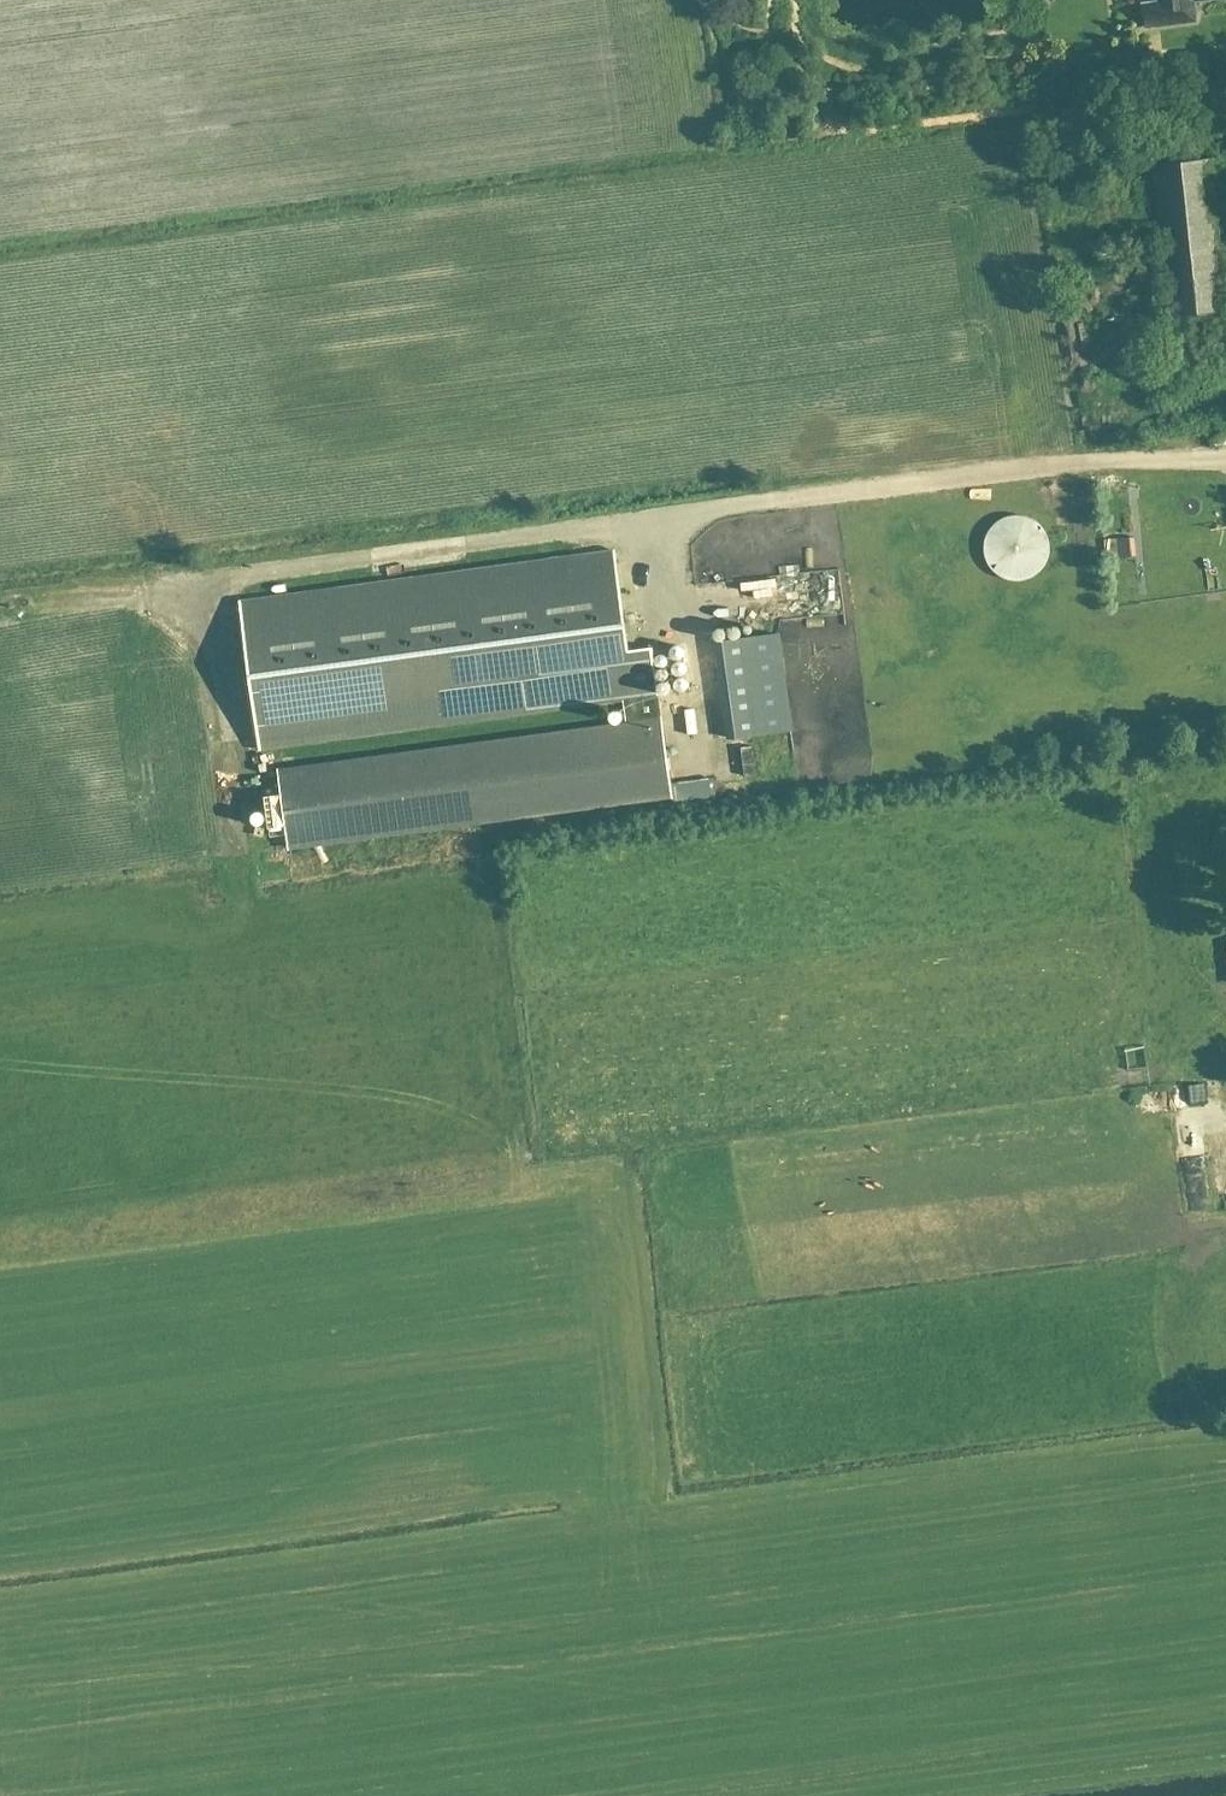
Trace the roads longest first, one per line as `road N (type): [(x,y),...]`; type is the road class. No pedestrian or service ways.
road 1 (track): [(191,595),(260,572),(574,535)]
road 2 (track): [(0,602),(140,584),(210,607),(238,772)]

